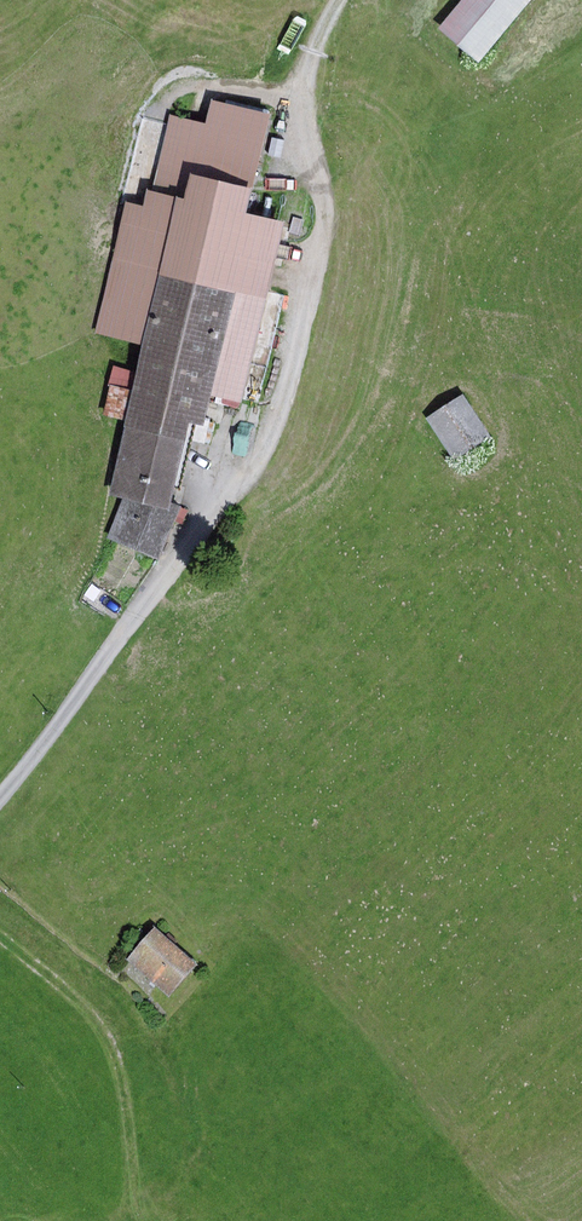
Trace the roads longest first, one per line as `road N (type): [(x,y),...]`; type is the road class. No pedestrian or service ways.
road 1 (unclassified): [(0,796),(255,454),(279,404),(327,224)]
road 2 (track): [(0,941),(105,1032),(133,1137),(134,1215)]
road 3 (track): [(327,224),(305,98),(342,0)]

